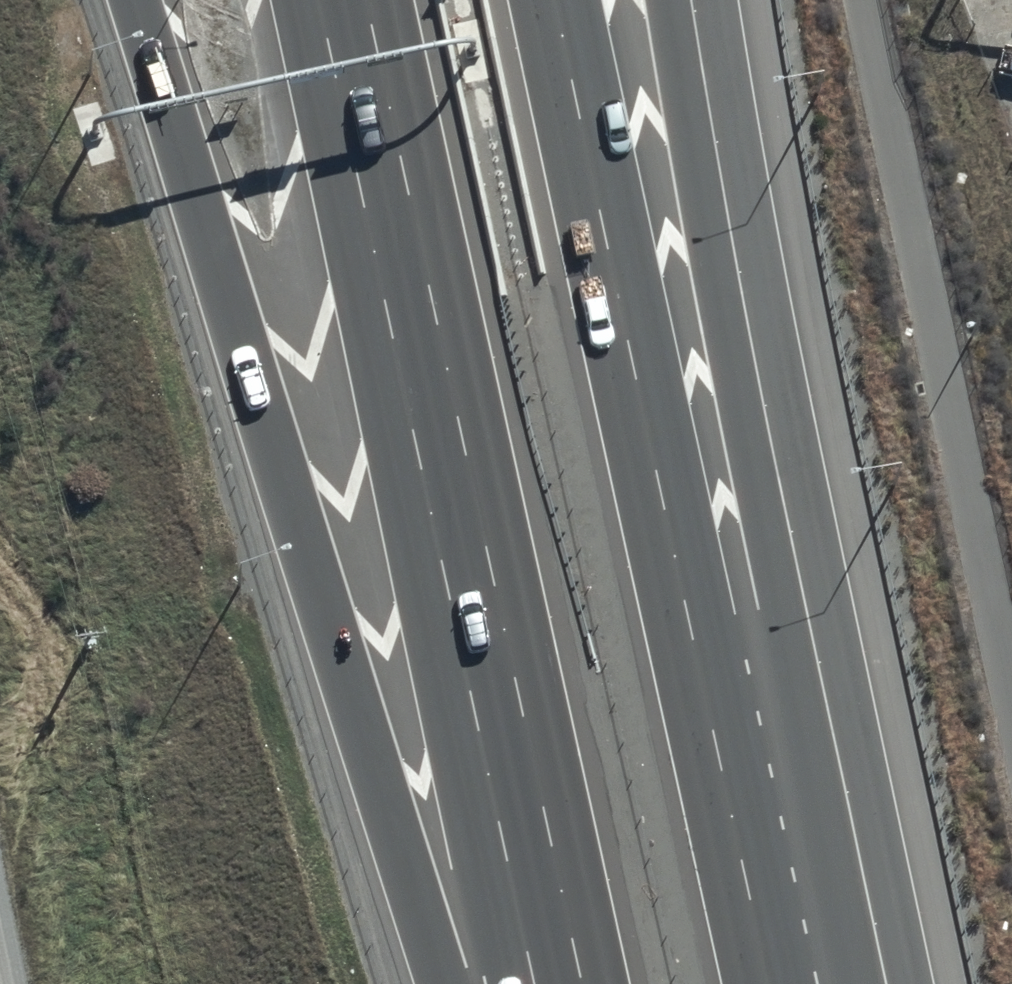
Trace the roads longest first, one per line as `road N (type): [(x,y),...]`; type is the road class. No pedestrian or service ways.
road 1 (motorway): [(462,983),(137,0)]
road 2 (motorway): [(577,0),(795,983)]
road 3 (motorway): [(557,983),(346,0)]
road 4 (motorway): [(709,0),(806,552),(863,983)]

